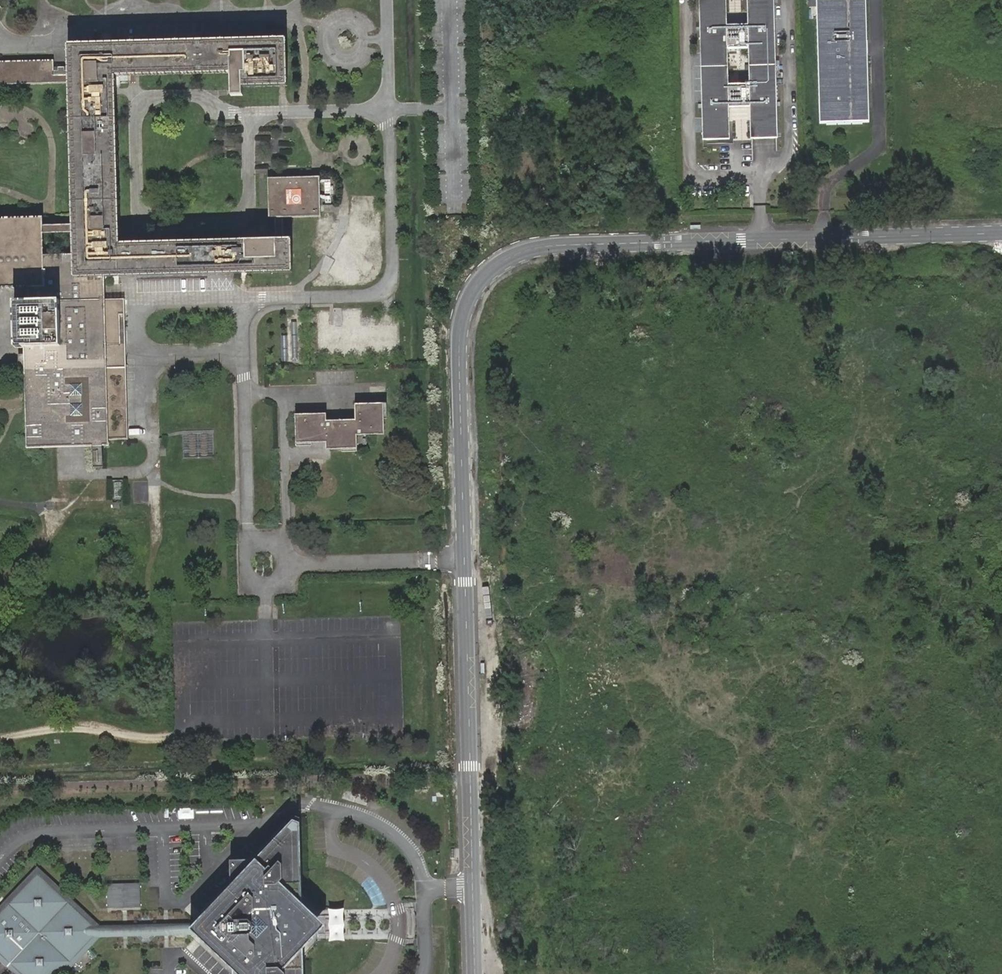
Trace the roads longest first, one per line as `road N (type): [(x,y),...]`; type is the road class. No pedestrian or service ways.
road 1 (unclassified): [(1001,234),(549,246),(509,262),(479,290),(459,350),(475,973)]

